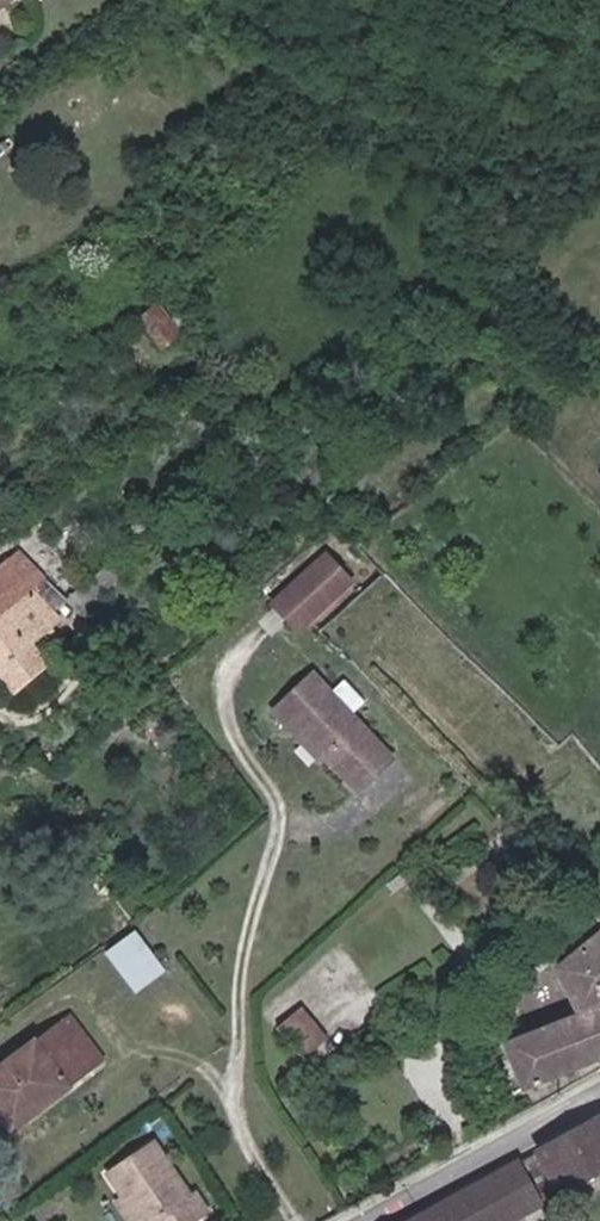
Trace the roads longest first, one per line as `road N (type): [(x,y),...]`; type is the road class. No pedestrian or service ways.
road 1 (unclassified): [(363,1220),(599,1092)]

